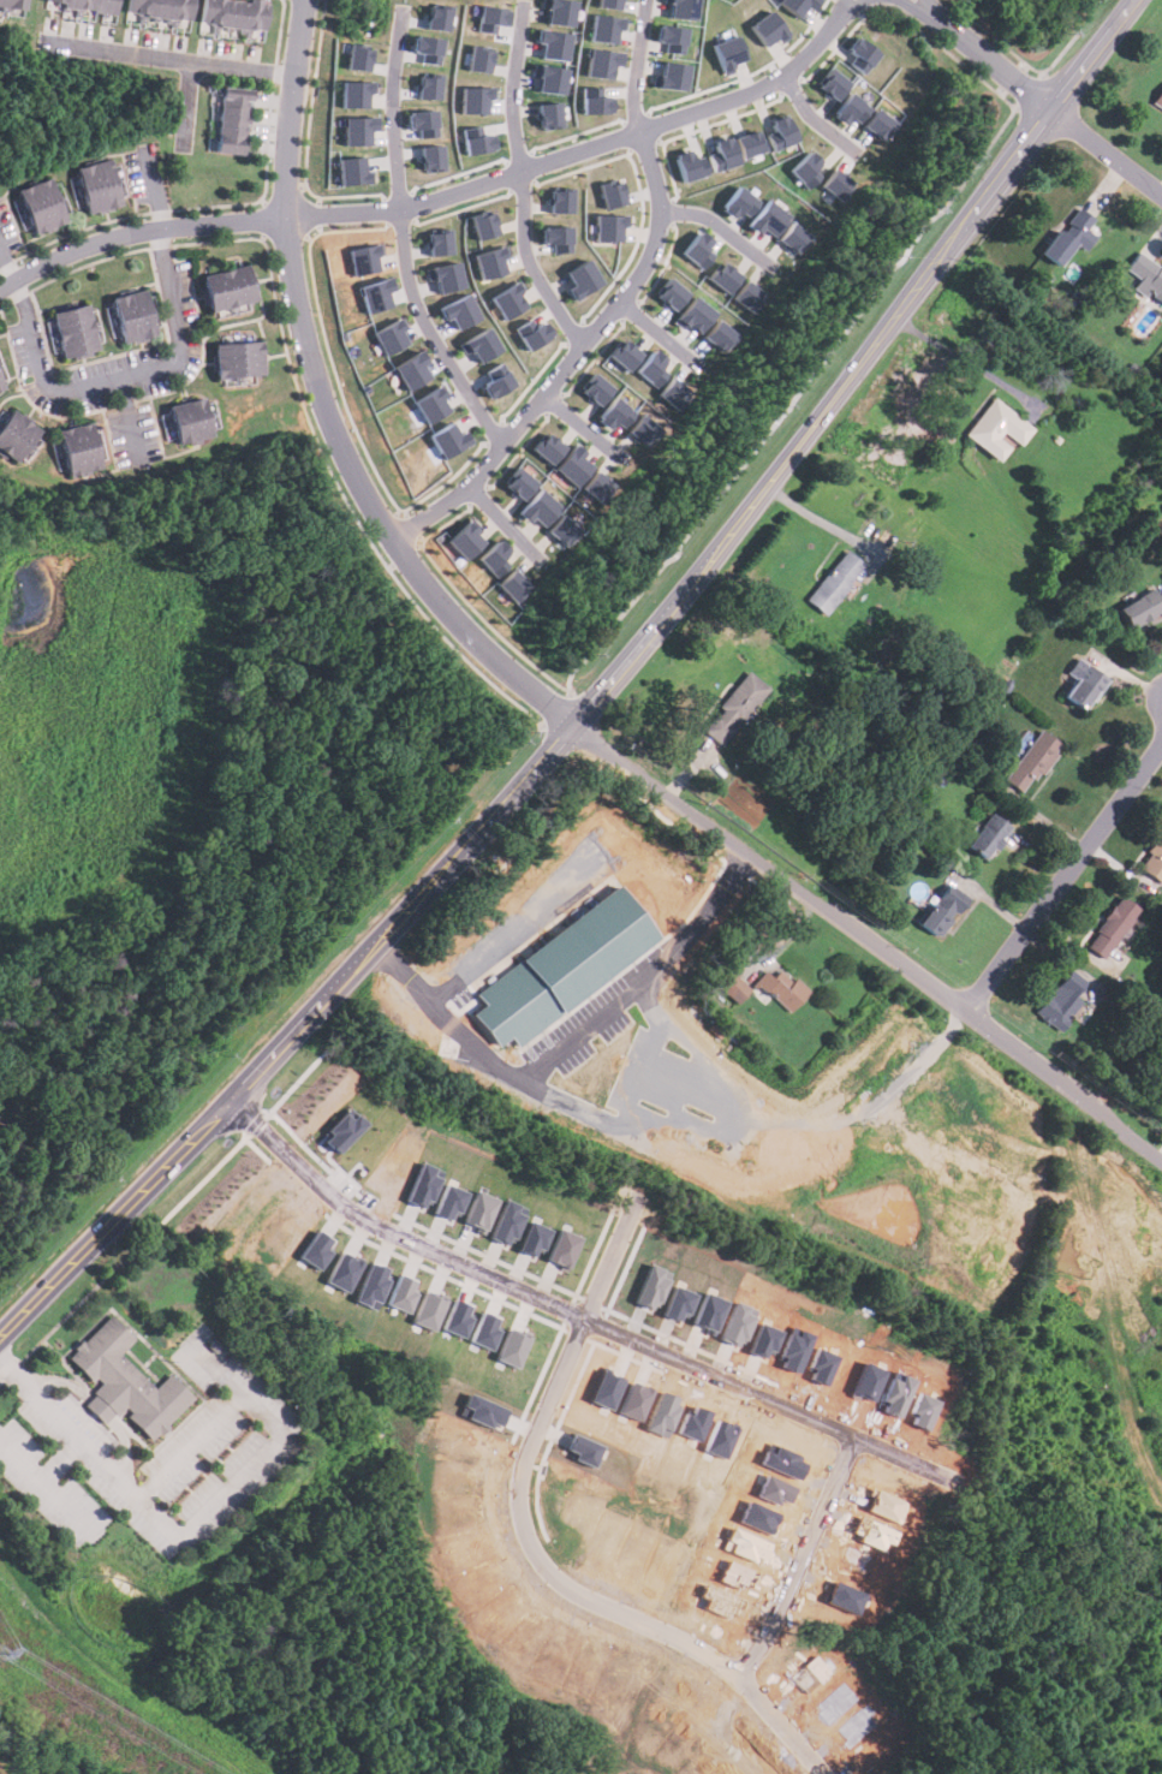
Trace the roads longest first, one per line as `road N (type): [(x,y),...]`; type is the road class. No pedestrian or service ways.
road 1 (tertiary): [(0,1341),(374,953),(768,487)]
road 2 (residential): [(841,14),(785,71),(737,97),(523,173),(403,209),(161,226),(66,252),(0,290)]
road 3 (residential): [(237,1102),(347,1206),(460,1267),(951,1474)]
road 4 (residential): [(573,726),(1161,1159)]
road 5 (residential): [(443,597),(354,464),(294,282),(290,139),(308,0)]
road 6 (residential): [(741,1675),(578,1589),(537,1553),(520,1505),(530,1446),(638,1201)]
road 7 (residential): [(0,933),(94,912),(196,869),(297,802),(318,774),(330,707),(285,593)]
road 8 (residential): [(395,536),(471,483),(651,256),(660,208),(642,130)]
road 9 (residential): [(403,5),(393,106),(406,262),(439,346),(503,441)]
road 10 (residential): [(395,536),(285,593),(0,643)]
road 11 (tertiary): [(894,317),(1043,107),(1137,0)]
road 12 (residential): [(161,226),(181,346),(173,371),(52,394),(13,281)]
road 13 (residential): [(524,1),(513,97),(524,248),(584,345)]
road 14 (residential): [(966,1012),(1161,745)]
road 15 (residential): [(1161,199),(932,11)]
road 16 (residential): [(854,1436),(741,1675)]
road 17 (residential): [(24,639),(37,700),(0,872)]
road 18 (tertiary): [(768,487),(894,317)]
road 19 (residential): [(573,726),(443,597)]
road 20 (residential): [(642,130),(633,90),(645,0)]
road 21 (residential): [(741,1675),(829,1773)]
road 22 (residential): [(660,208),(692,210),(721,225),(773,267)]

